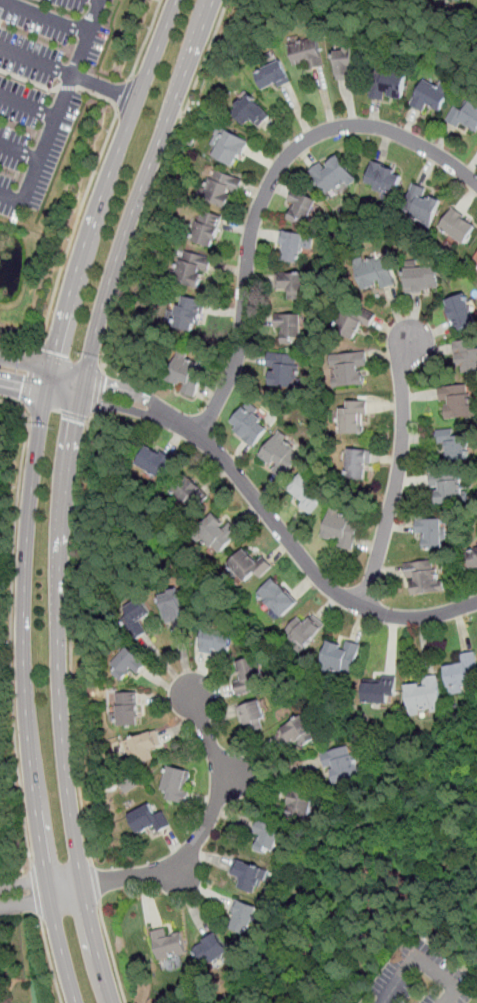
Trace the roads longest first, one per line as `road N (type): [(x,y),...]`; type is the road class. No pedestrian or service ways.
road 1 (primary): [(179,0),(113,163),(60,336),(26,542),(26,728),(76,1002)]
road 2 (primary): [(112,1002),(83,885),(60,720),(64,512),(100,318),(213,0)]
road 3 (residential): [(198,434),(239,351),(252,226),(270,182),(299,144),(330,128),(372,125),(403,135),(476,183)]
road 4 (residential): [(81,389),(143,405),(198,434),(313,572),(347,600),(404,618),(476,602)]
road 5 (residential): [(49,889),(155,871),(194,843),(228,778),(187,678)]
road 6 (residential): [(362,608),(396,489),(401,363),(415,333)]

